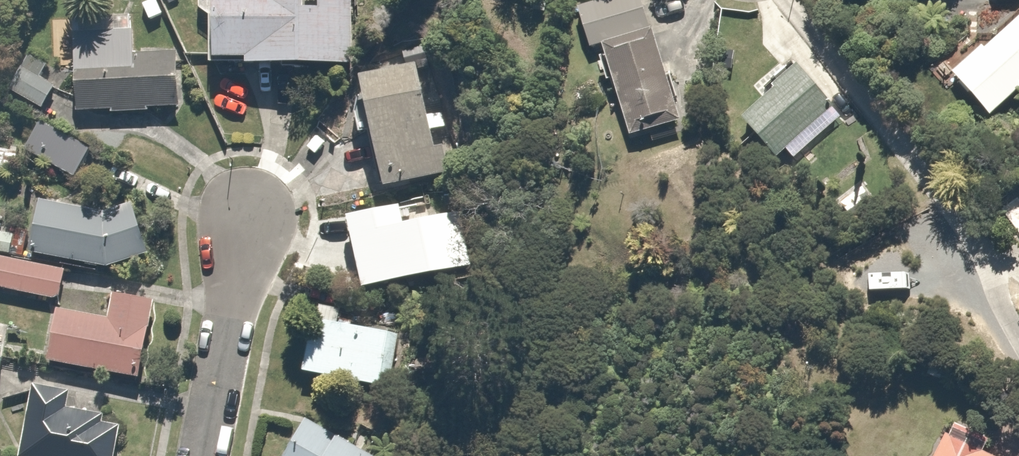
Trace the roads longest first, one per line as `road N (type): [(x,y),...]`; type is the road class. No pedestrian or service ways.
road 1 (residential): [(201,455),(247,220)]

